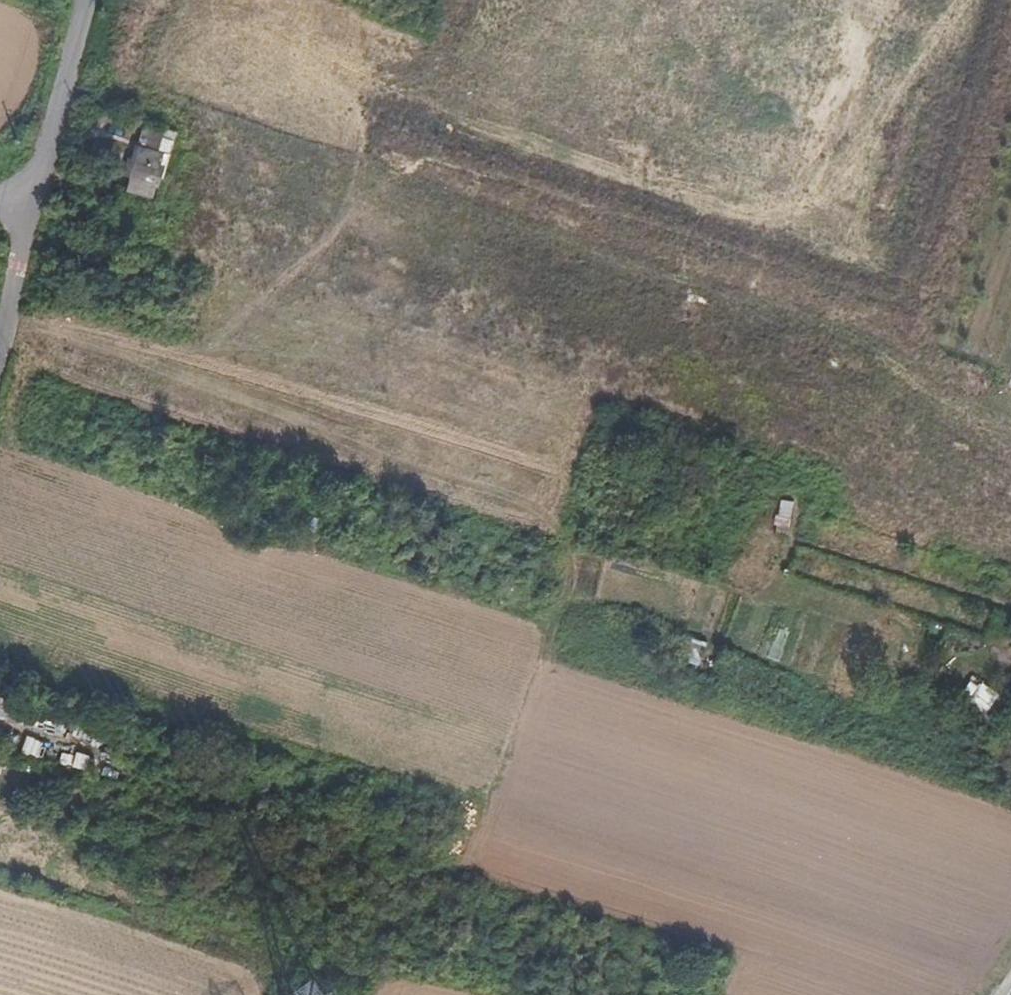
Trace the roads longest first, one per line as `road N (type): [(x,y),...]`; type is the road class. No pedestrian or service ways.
road 1 (residential): [(90,0),(0,326)]

